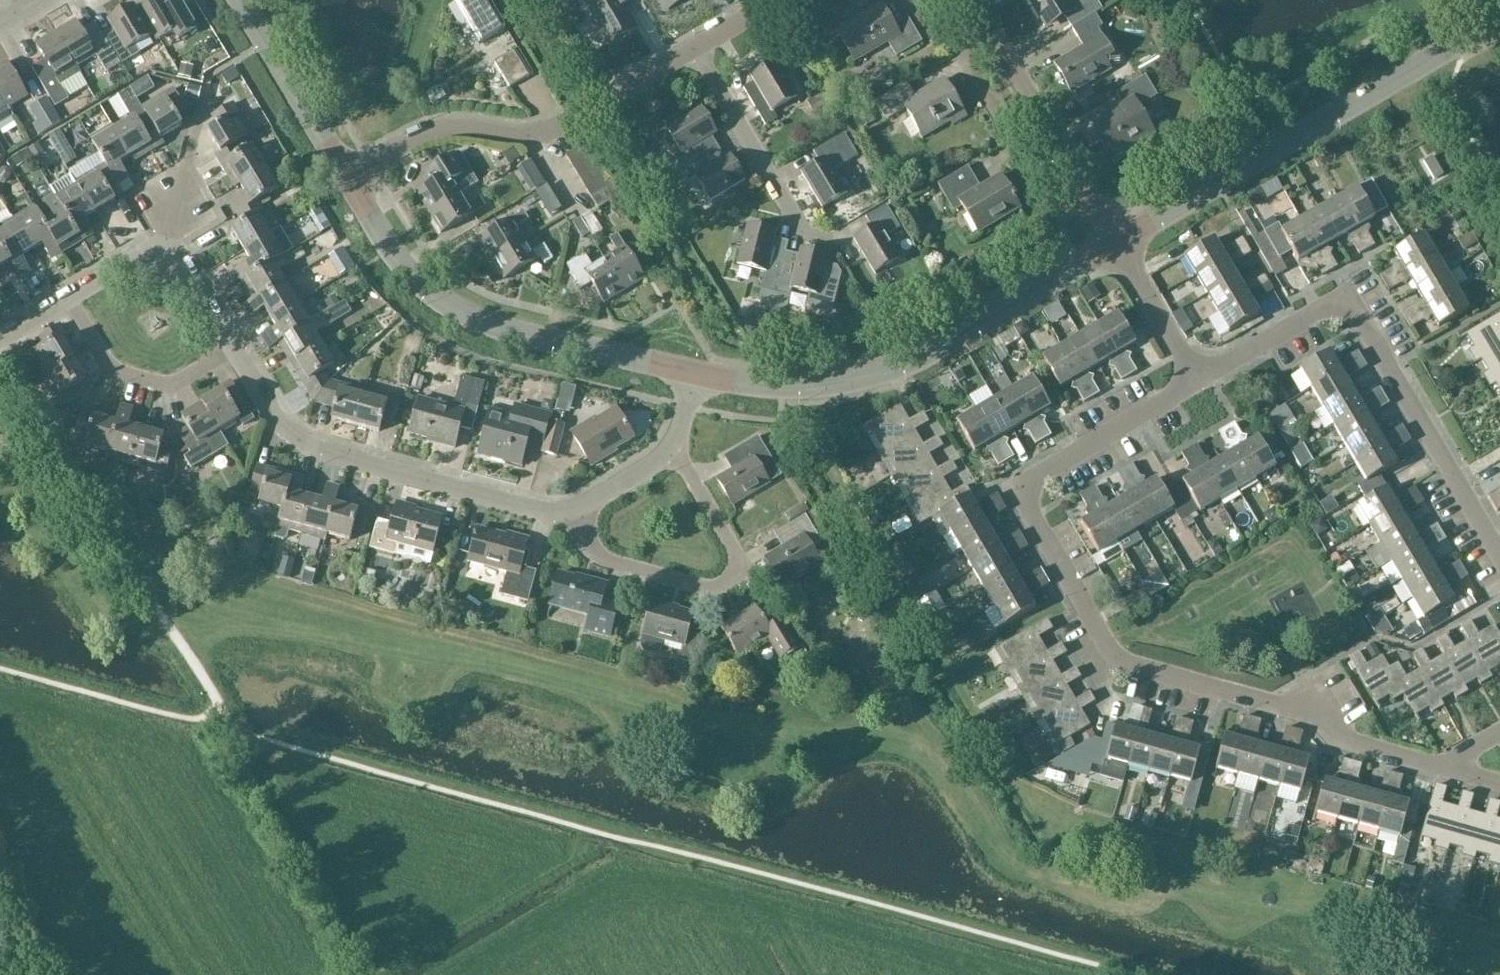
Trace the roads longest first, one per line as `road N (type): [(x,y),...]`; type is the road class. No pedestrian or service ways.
road 1 (residential): [(1195,382),(1015,491),(1108,650),(1130,664),(1281,707),(1315,689),(1341,741),(1441,768)]
road 2 (residential): [(1499,554),(1347,298),(1195,382)]
road 3 (residential): [(1117,242),(902,366),(851,382),(794,390),(693,376)]
road 4 (residential): [(1499,19),(1117,242)]
road 5 (residential): [(693,376),(485,324),(429,294),(395,257),(348,178)]
road 6 (residential): [(234,352),(269,412),(302,444),(540,512),(574,511)]
road 7 (residential): [(348,178),(425,134),(539,134),(560,126),(694,50)]
road 8 (residential): [(670,452),(734,549),(729,582),(713,588),(608,562),(587,542),(574,511)]
road 9 (residential): [(1117,242),(973,0)]
road 10 (residential): [(694,50),(803,235),(824,240)]
road 11 (residential): [(68,298),(129,256),(165,252),(186,264),(234,352)]
road 12 (residential): [(234,352),(184,382),(117,371),(68,298)]
road 13 (residential): [(348,178),(240,0)]
road 14 (residential): [(1195,382),(1117,242)]

